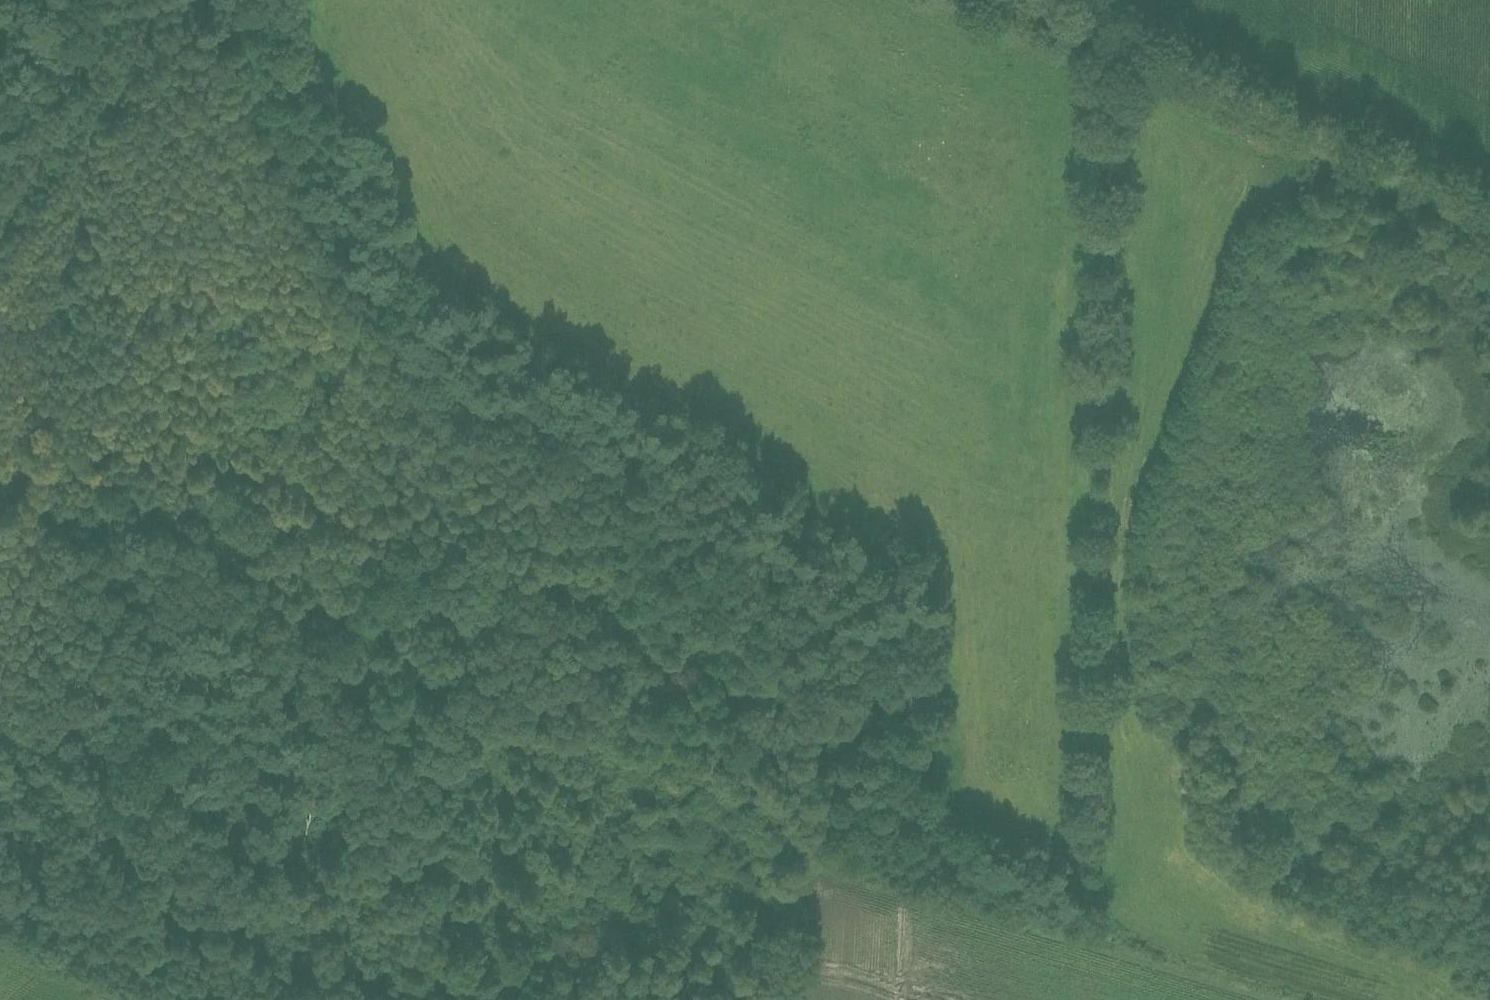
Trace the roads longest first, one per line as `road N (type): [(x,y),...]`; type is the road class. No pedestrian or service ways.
road 1 (unclassified): [(1489,219),(1032,0)]

